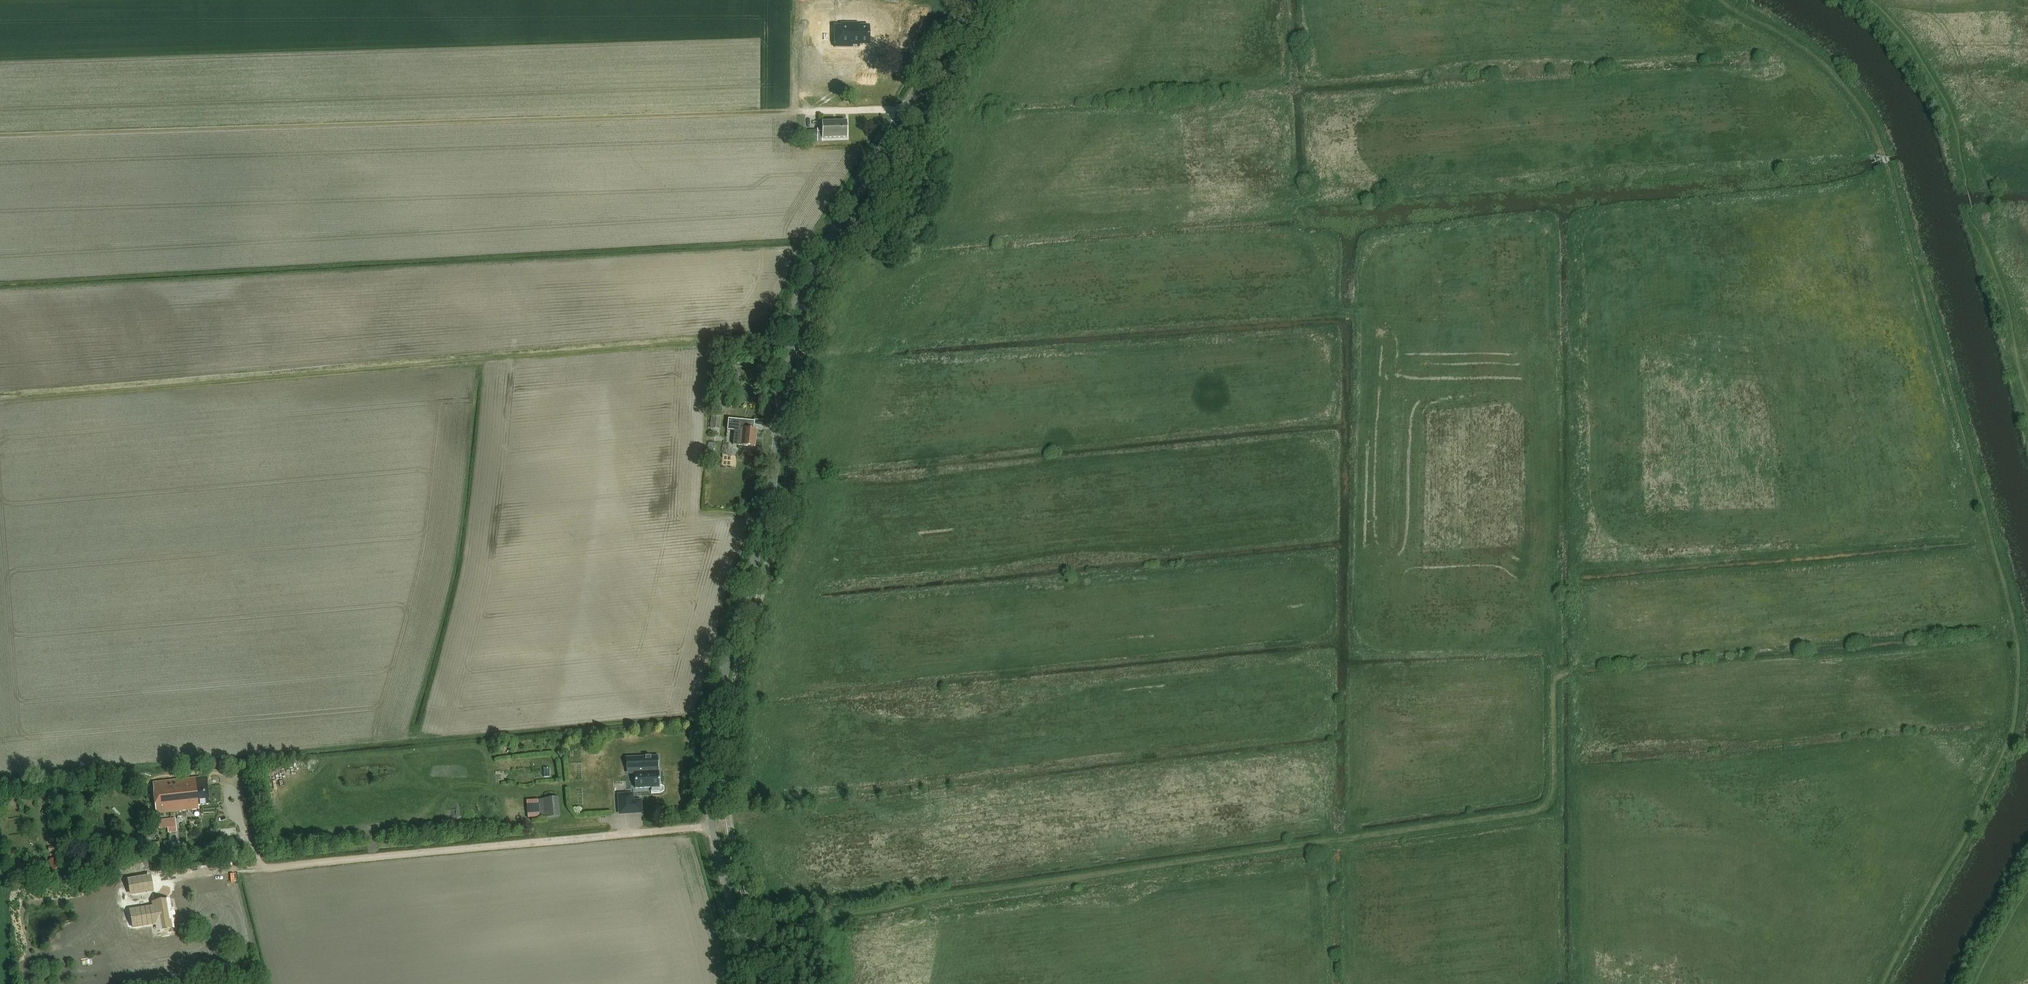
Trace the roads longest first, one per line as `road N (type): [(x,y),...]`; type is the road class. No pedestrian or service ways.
road 1 (track): [(1720,0),(1820,64),(1885,152),(2013,622),(2016,688),(2001,764),(1881,983)]
road 2 (tertiary): [(751,983),(714,826),(711,746),(766,518),(791,330),(824,248),(973,0)]

